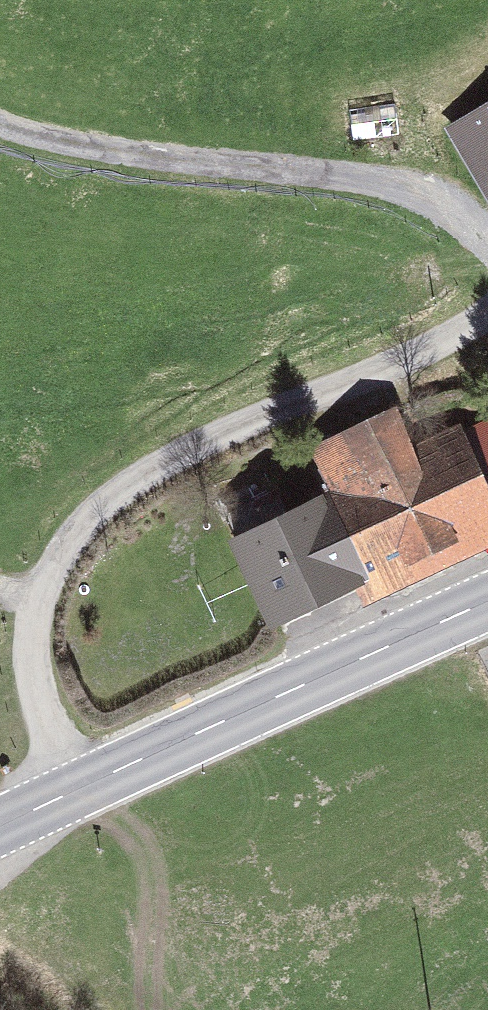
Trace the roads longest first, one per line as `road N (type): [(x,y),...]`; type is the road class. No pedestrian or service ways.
road 1 (track): [(74,798),(34,695),(35,615),(45,574),(141,476),(487,317)]
road 2 (tertiary): [(0,834),(487,611)]
road 3 (track): [(0,133),(70,158),(466,219),(487,246)]

